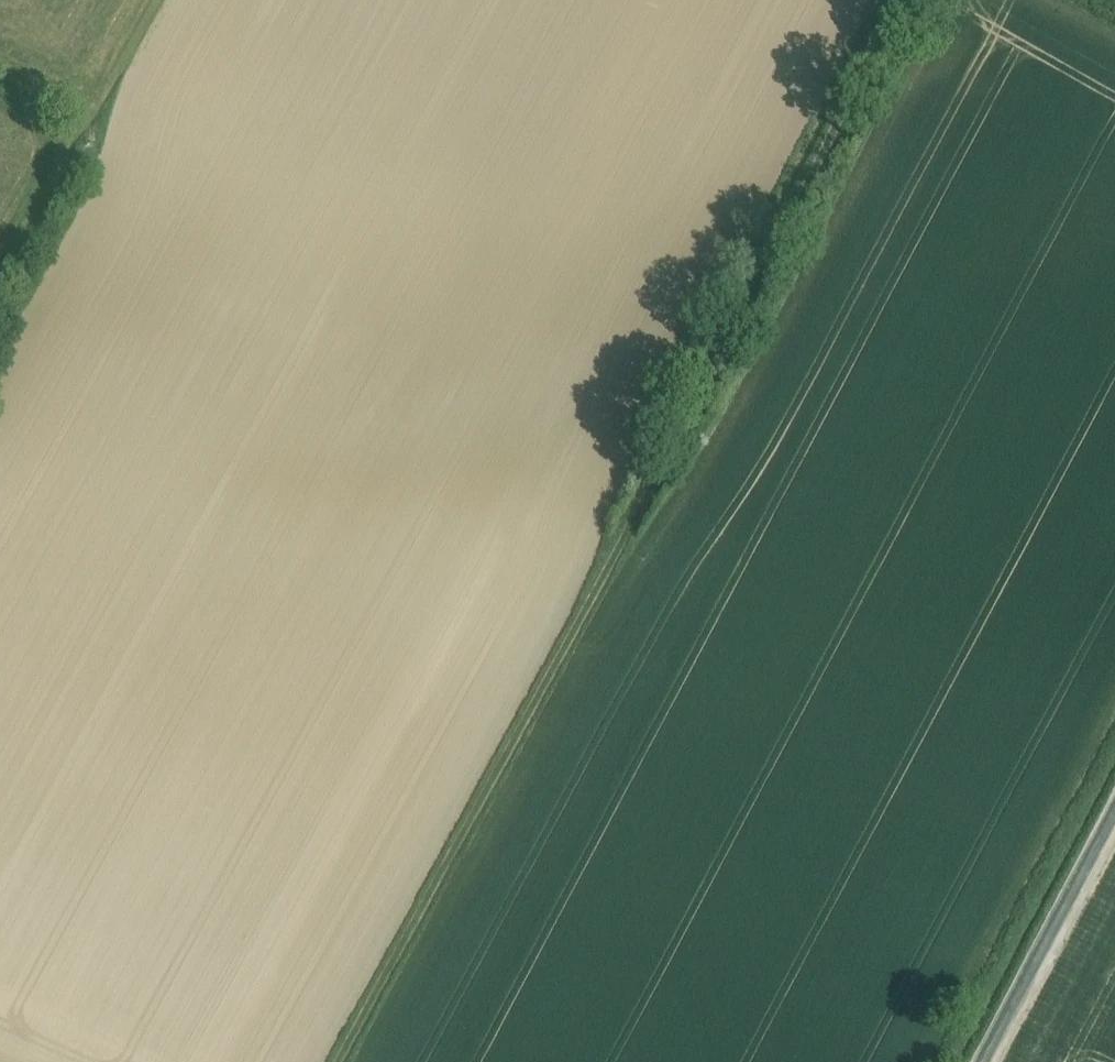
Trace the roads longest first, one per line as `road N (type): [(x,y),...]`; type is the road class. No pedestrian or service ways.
road 1 (track): [(898,0),(645,509),(341,1061)]
road 2 (unclassified): [(1114,830),(993,1061)]
road 3 (track): [(166,0),(95,129)]

